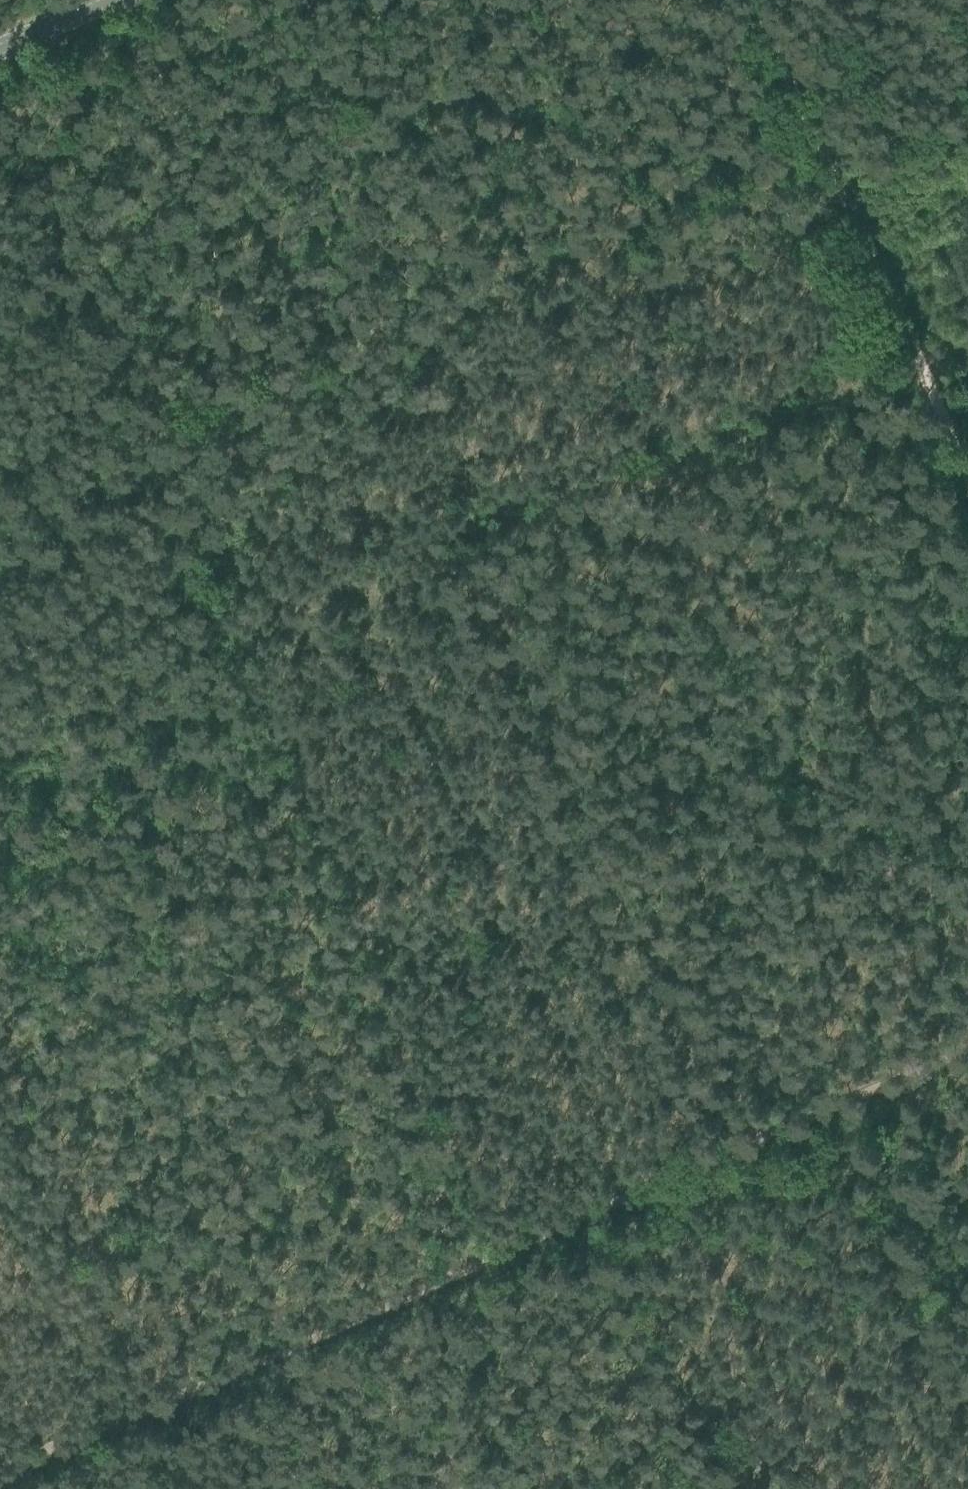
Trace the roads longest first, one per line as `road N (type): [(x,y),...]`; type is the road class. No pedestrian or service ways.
road 1 (track): [(967,1053),(0,1472)]
road 2 (track): [(759,0),(967,483)]
road 3 (tertiary): [(0,52),(118,0)]

